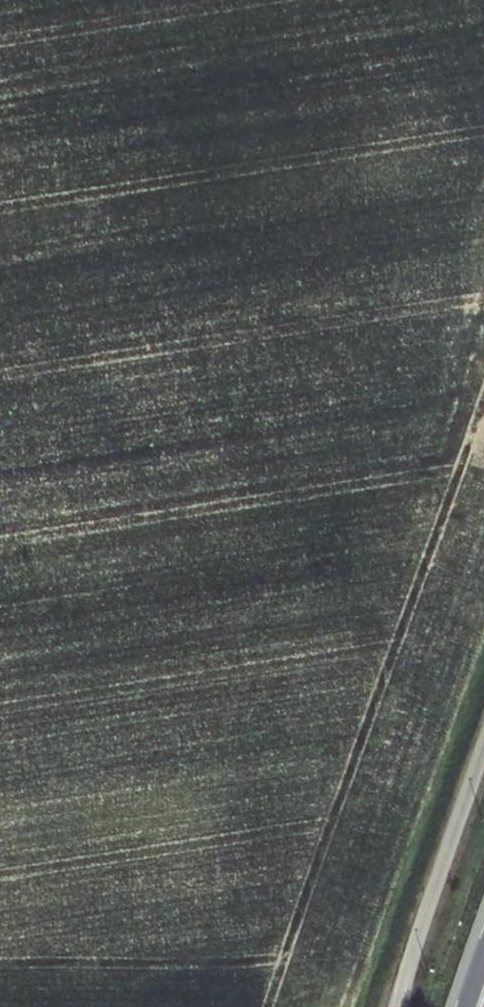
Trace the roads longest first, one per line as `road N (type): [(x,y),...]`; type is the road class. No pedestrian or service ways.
road 1 (residential): [(396,1006),(483,728)]

